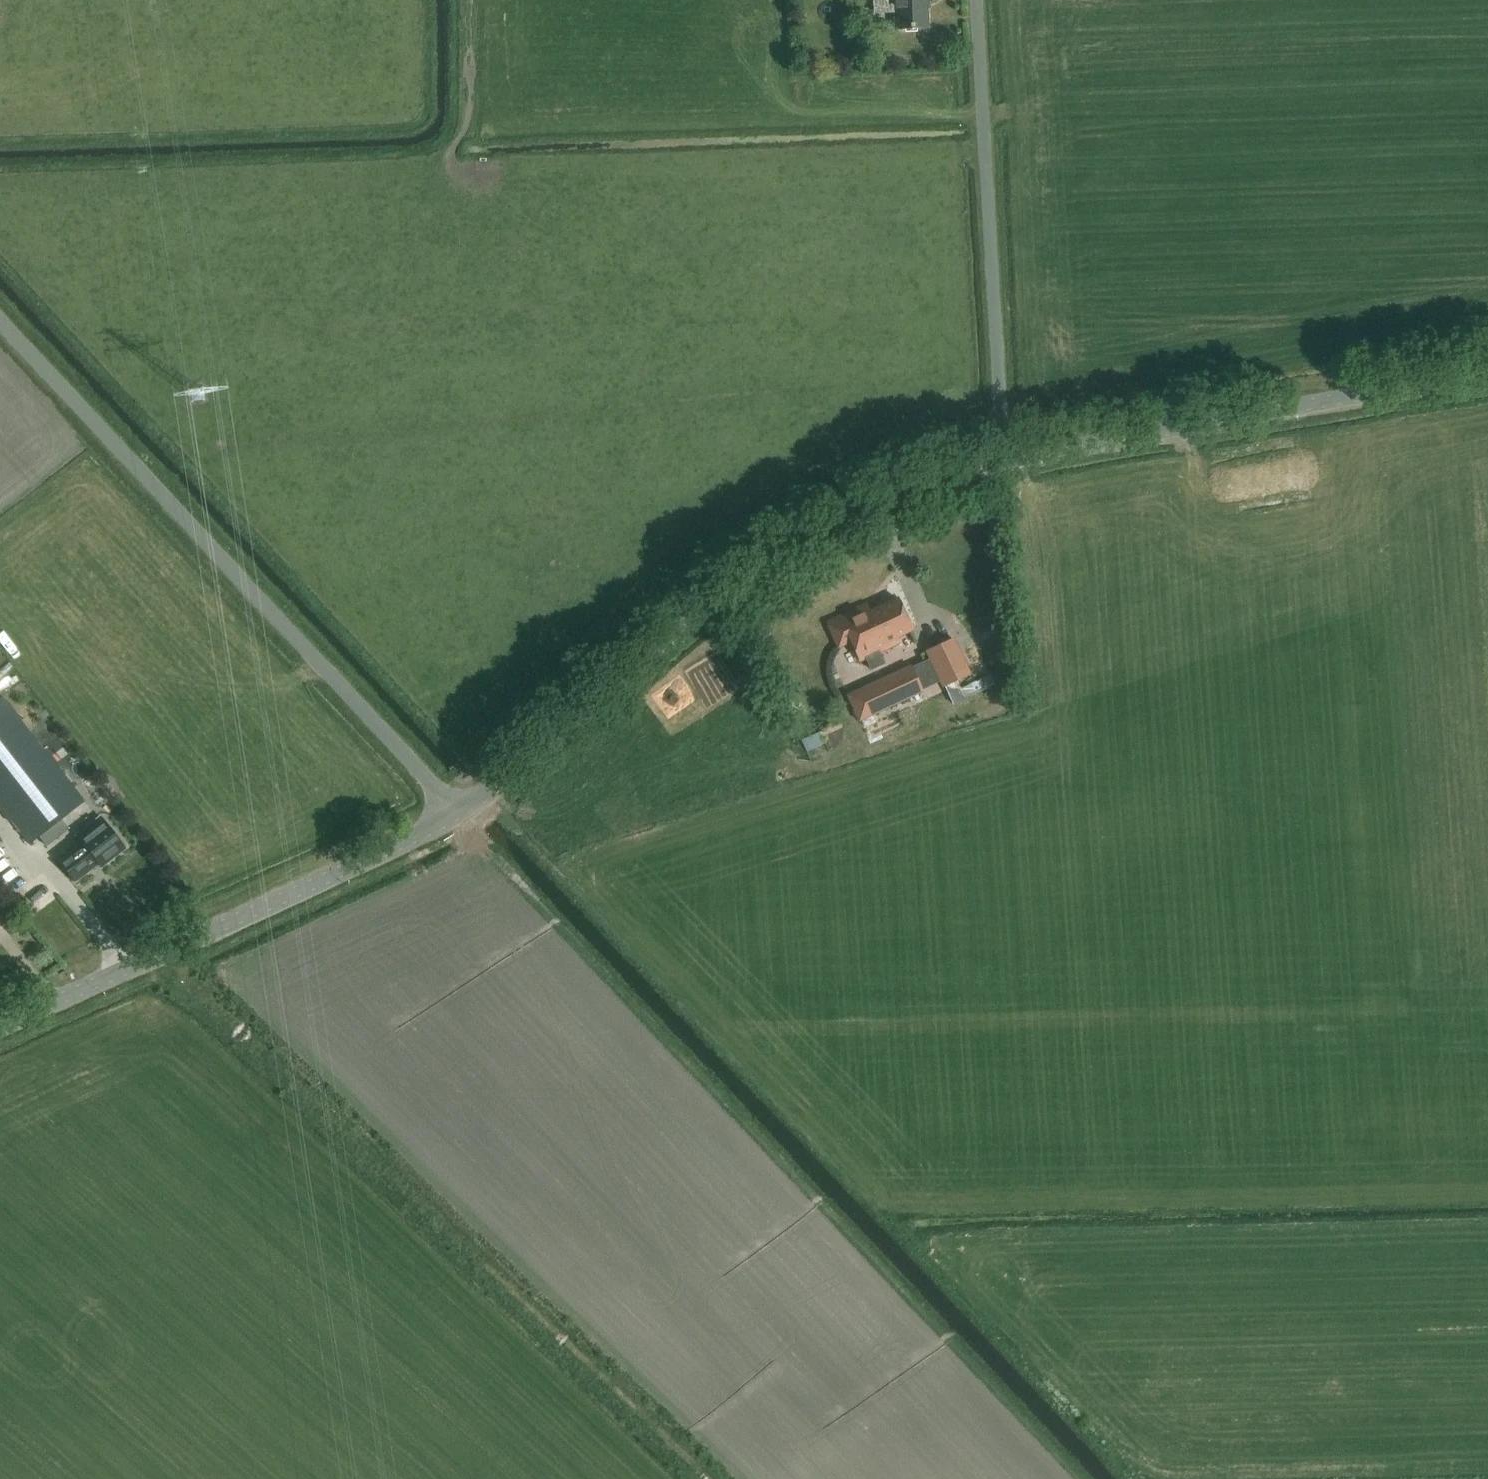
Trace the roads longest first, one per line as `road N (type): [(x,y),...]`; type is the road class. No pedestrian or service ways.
road 1 (unclassified): [(456,813),(0,321)]
road 2 (tertiary): [(456,813),(756,565),(884,491),(1002,457)]
road 3 (tertiary): [(0,1024),(456,813)]
road 4 (tertiary): [(1002,457),(1487,372)]
road 5 (unclassified): [(1002,457),(976,0)]

